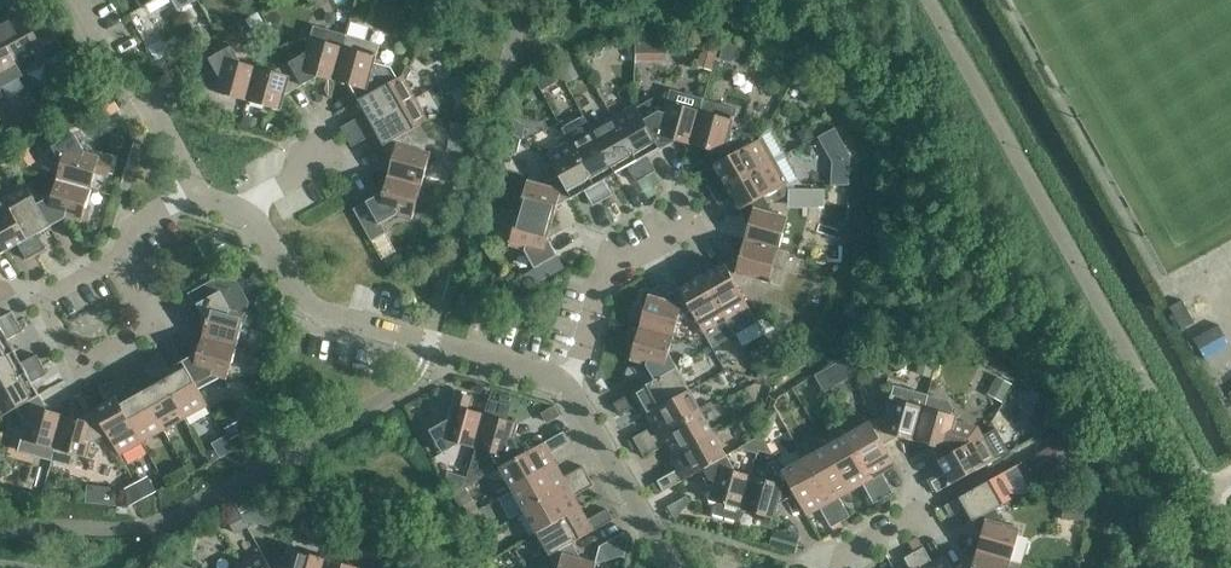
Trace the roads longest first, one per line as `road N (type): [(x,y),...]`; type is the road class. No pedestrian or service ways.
road 1 (residential): [(570,390),(313,313),(248,213)]
road 2 (residential): [(124,255),(163,321),(163,337),(77,386),(40,300)]
road 3 (residential): [(202,194),(80,0)]
road 4 (residential): [(570,390),(609,274),(688,230)]
road 5 (residential): [(670,567),(570,390)]

